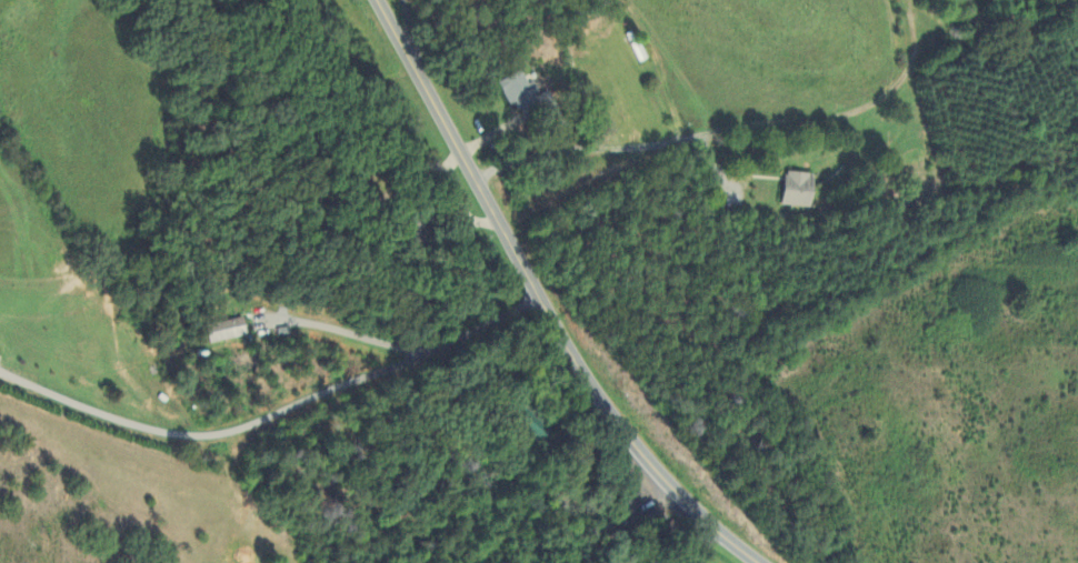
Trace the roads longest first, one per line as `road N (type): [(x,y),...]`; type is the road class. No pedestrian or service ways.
road 1 (secondary): [(756,562),(667,482),(589,381),(378,0)]

